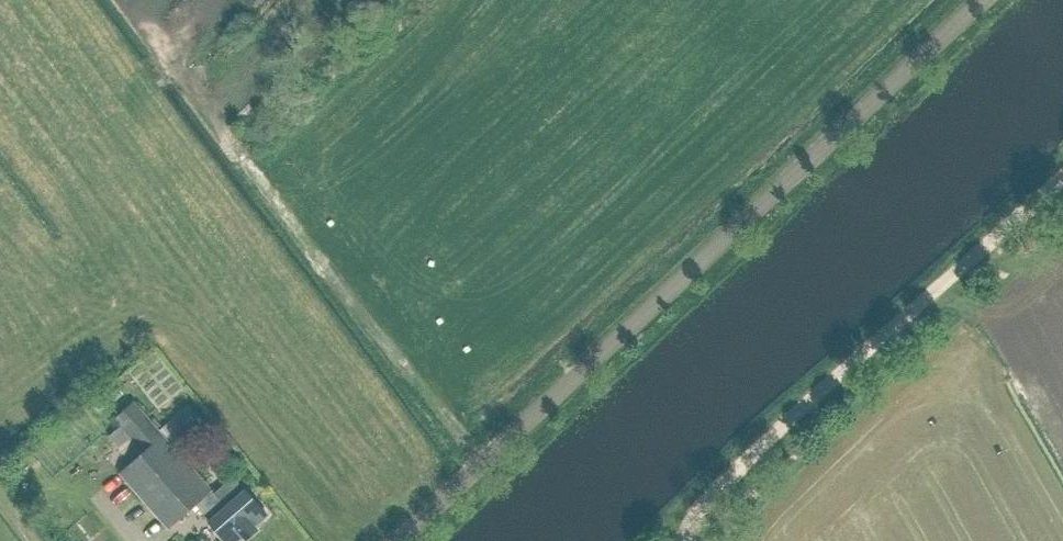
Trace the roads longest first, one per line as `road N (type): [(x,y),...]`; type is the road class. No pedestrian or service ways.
road 1 (unclassified): [(386,540),(959,0)]
road 2 (track): [(680,540),(715,486),(1062,175)]

